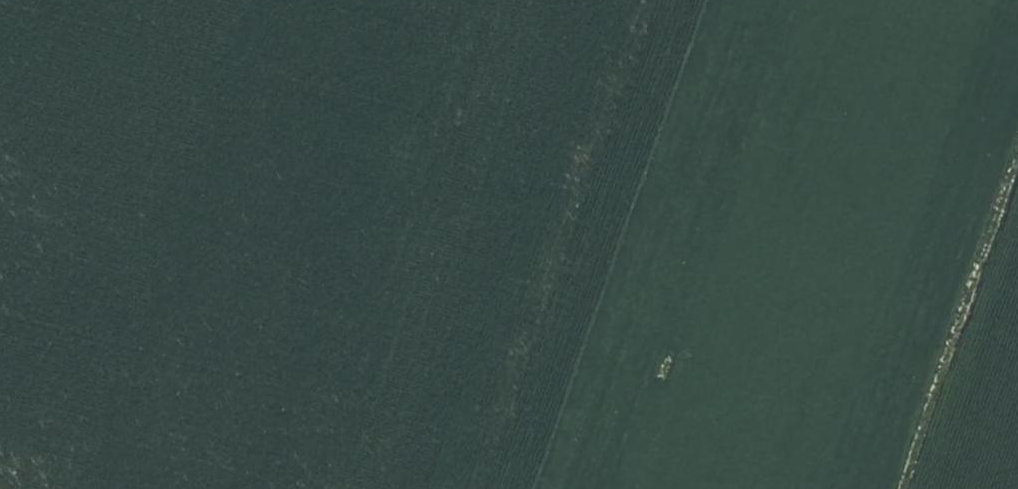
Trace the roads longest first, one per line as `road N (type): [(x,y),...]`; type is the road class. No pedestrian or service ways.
road 1 (track): [(901,488),(1017,155)]

